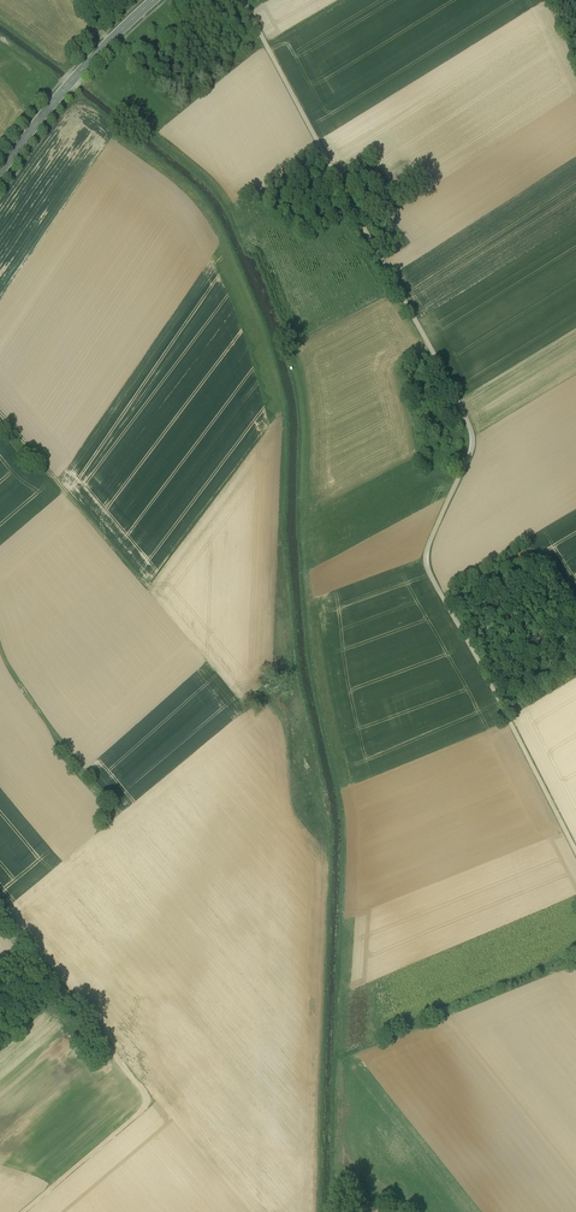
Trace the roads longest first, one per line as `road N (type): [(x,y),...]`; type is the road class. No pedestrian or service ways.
road 1 (unclassified): [(243,0),(474,428),(475,445),(427,550),(430,572),(575,849)]
road 2 (track): [(0,915),(88,1017),(145,1102),(23,1211)]
road 3 (secondary): [(154,0),(77,76),(0,173)]
road 4 (track): [(148,589),(0,415)]
road 5 (track): [(113,814),(0,647)]

